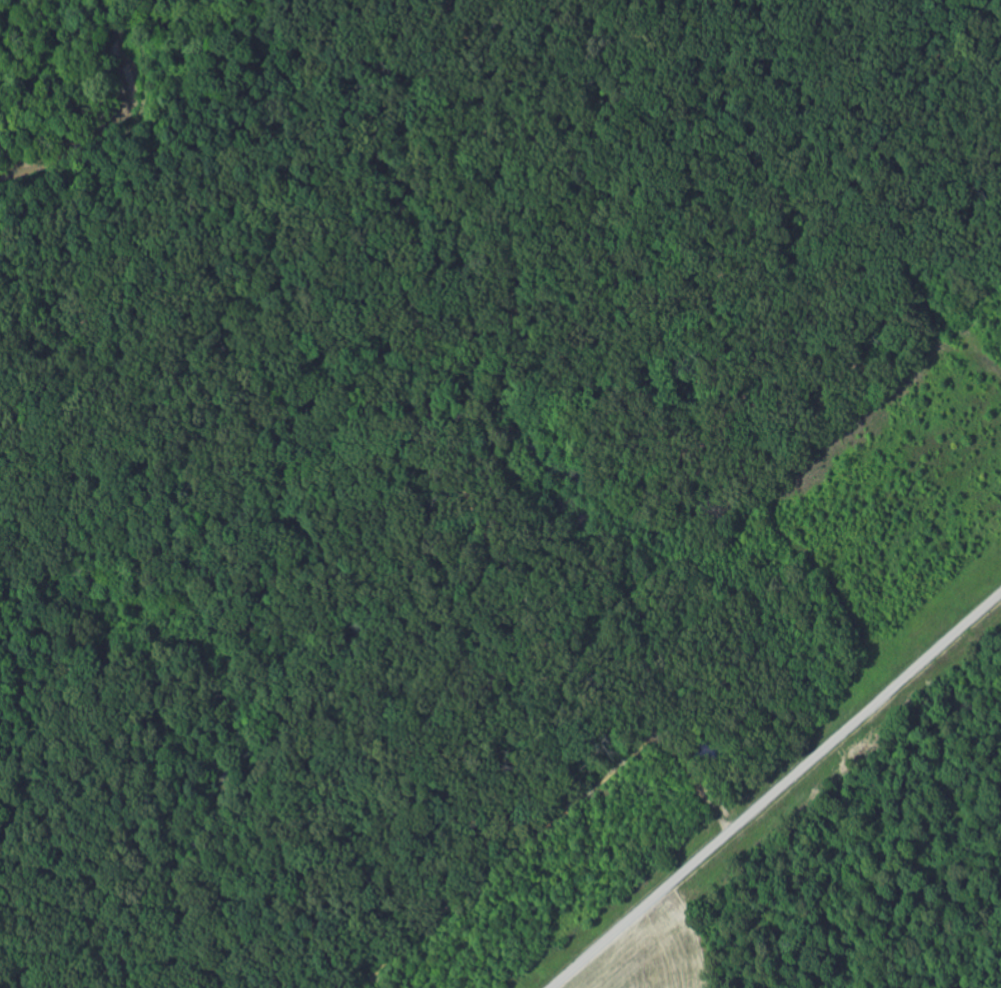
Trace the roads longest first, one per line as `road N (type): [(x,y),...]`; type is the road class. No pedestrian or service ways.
road 1 (residential): [(550,987),(1000,594)]

